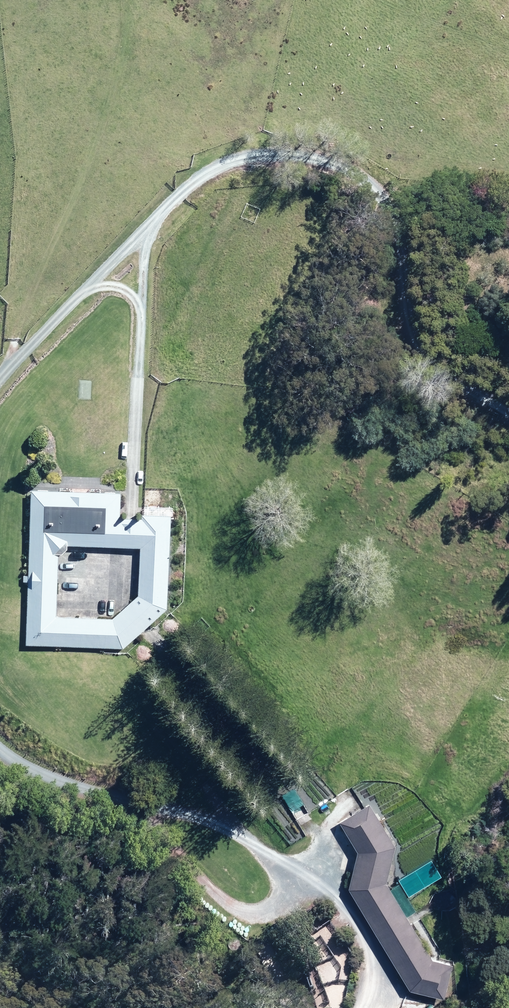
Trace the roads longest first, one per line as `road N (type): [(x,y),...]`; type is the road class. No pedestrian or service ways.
road 1 (track): [(508,430),(454,409),(409,336),(384,237),(347,167),(252,164),(154,221),(0,381)]
road 2 (track): [(0,744),(52,786),(154,809),(154,833),(241,911),(262,916),(281,905),(289,883),(320,890),(376,979),(374,1004)]
road 3 (track): [(154,221),(141,300),(131,510)]
road 4 (track): [(289,883),(280,863),(221,825),(154,809)]

